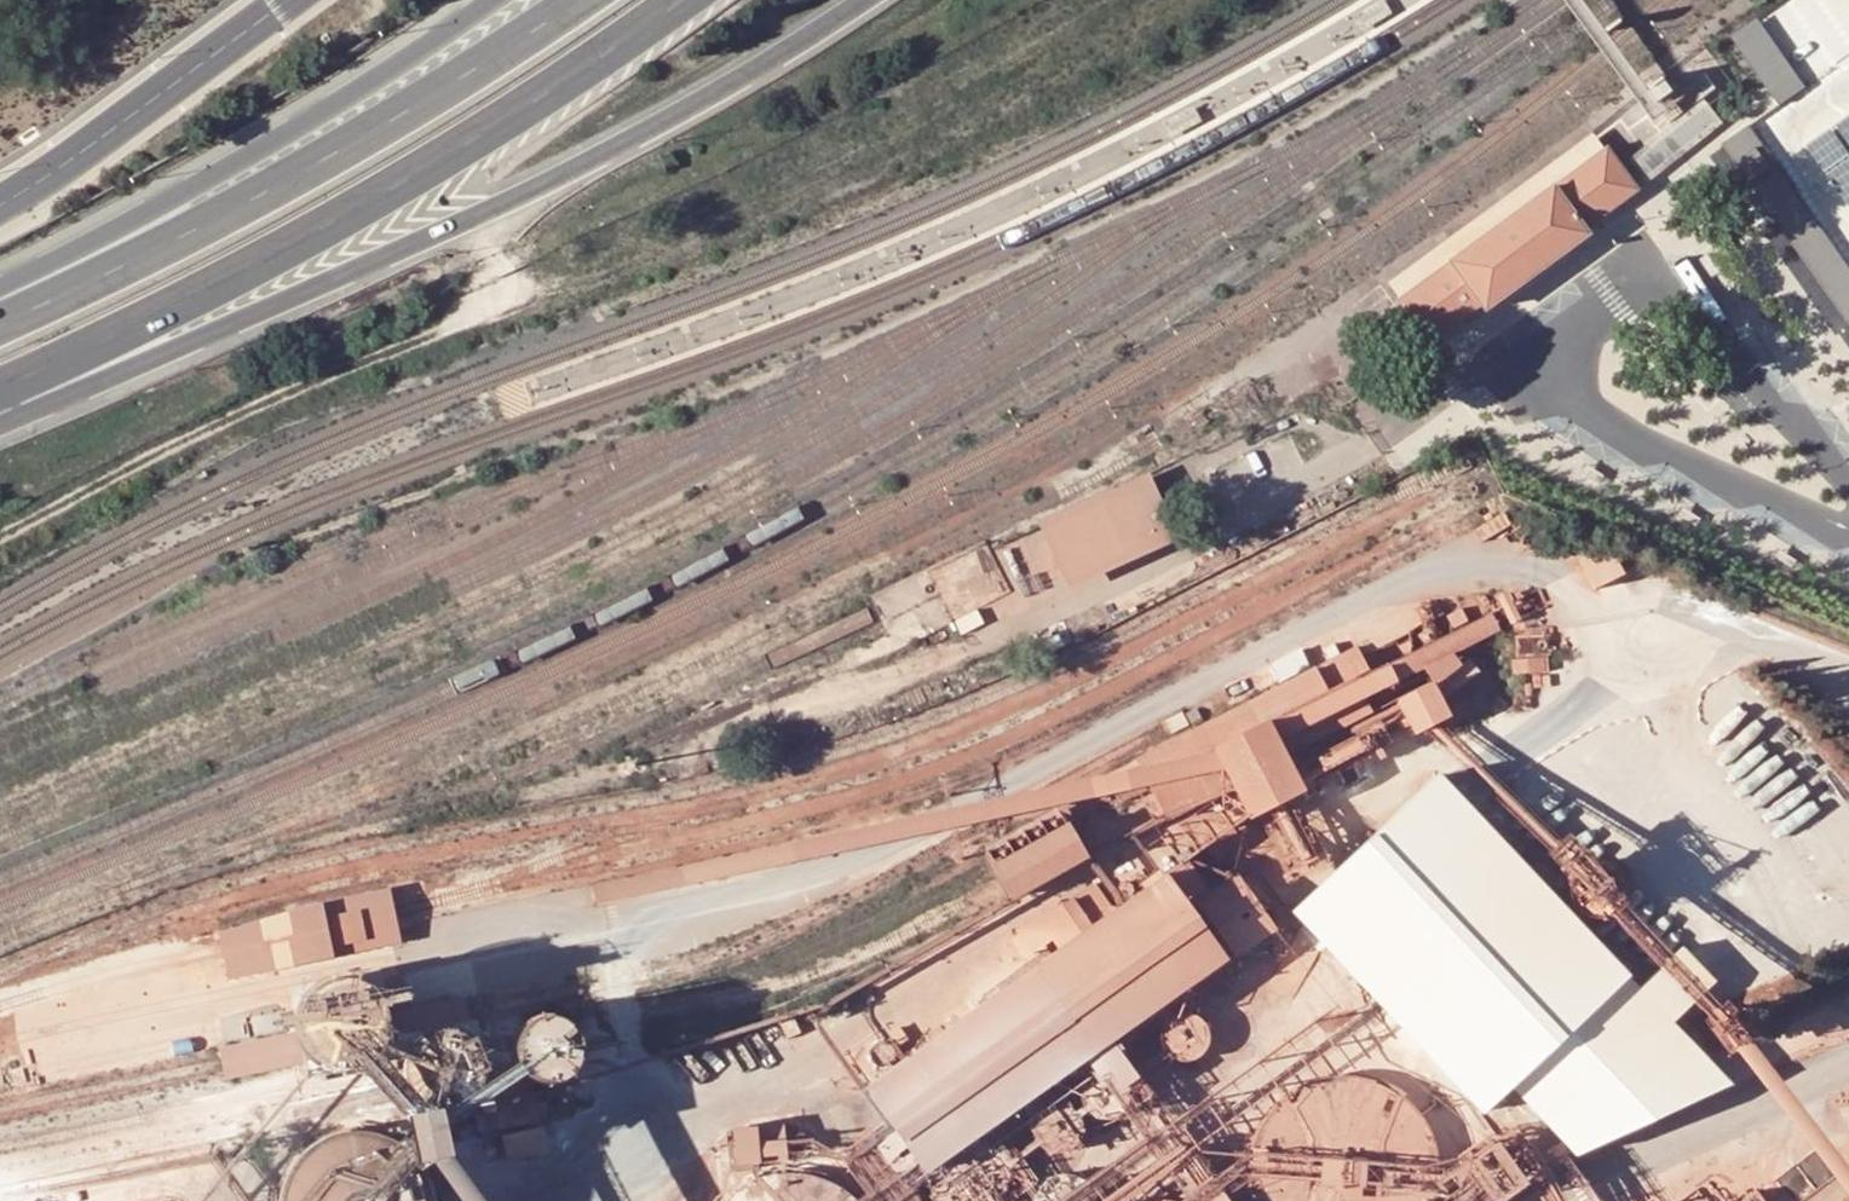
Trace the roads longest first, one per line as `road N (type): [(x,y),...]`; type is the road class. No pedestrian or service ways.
road 1 (trunk): [(0,411),(434,236),(760,70),(862,0)]
road 2 (trunk): [(0,392),(280,251),(472,139),(684,0)]
road 3 (trunk): [(579,0),(371,135),(0,320)]
road 4 (trunk): [(503,0),(171,203),(0,288)]
road 5 (tertiary): [(288,0),(65,164),(0,199)]

